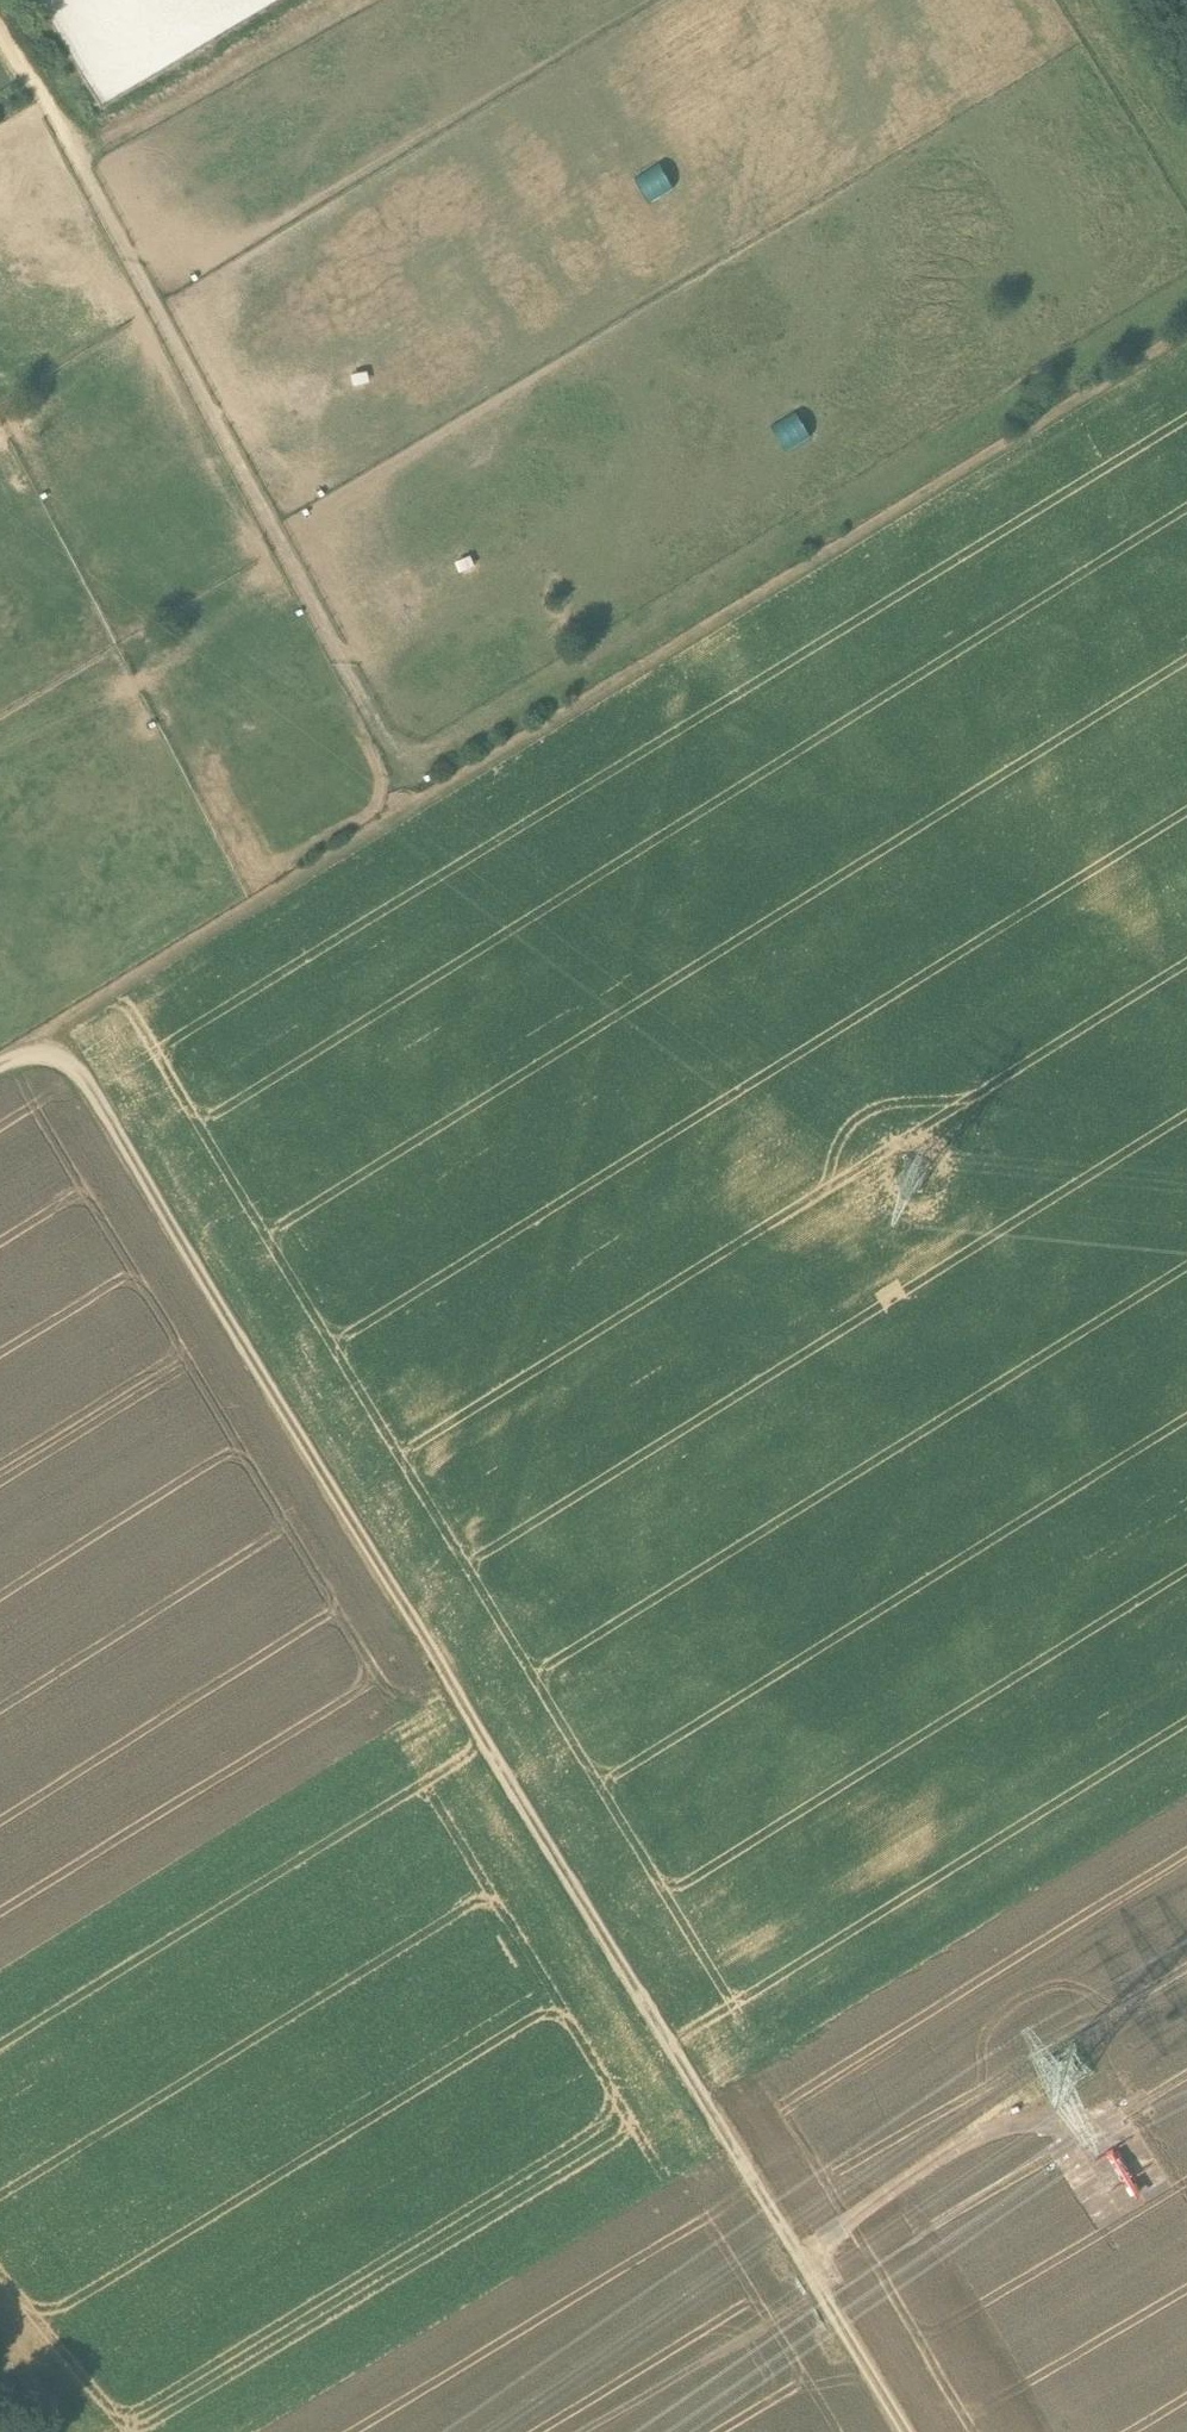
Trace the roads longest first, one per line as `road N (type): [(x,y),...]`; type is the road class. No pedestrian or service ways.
road 1 (track): [(0,1062),(41,1046),(72,1059),(907,2431)]
road 2 (track): [(1186,347),(101,1017),(59,1054)]

